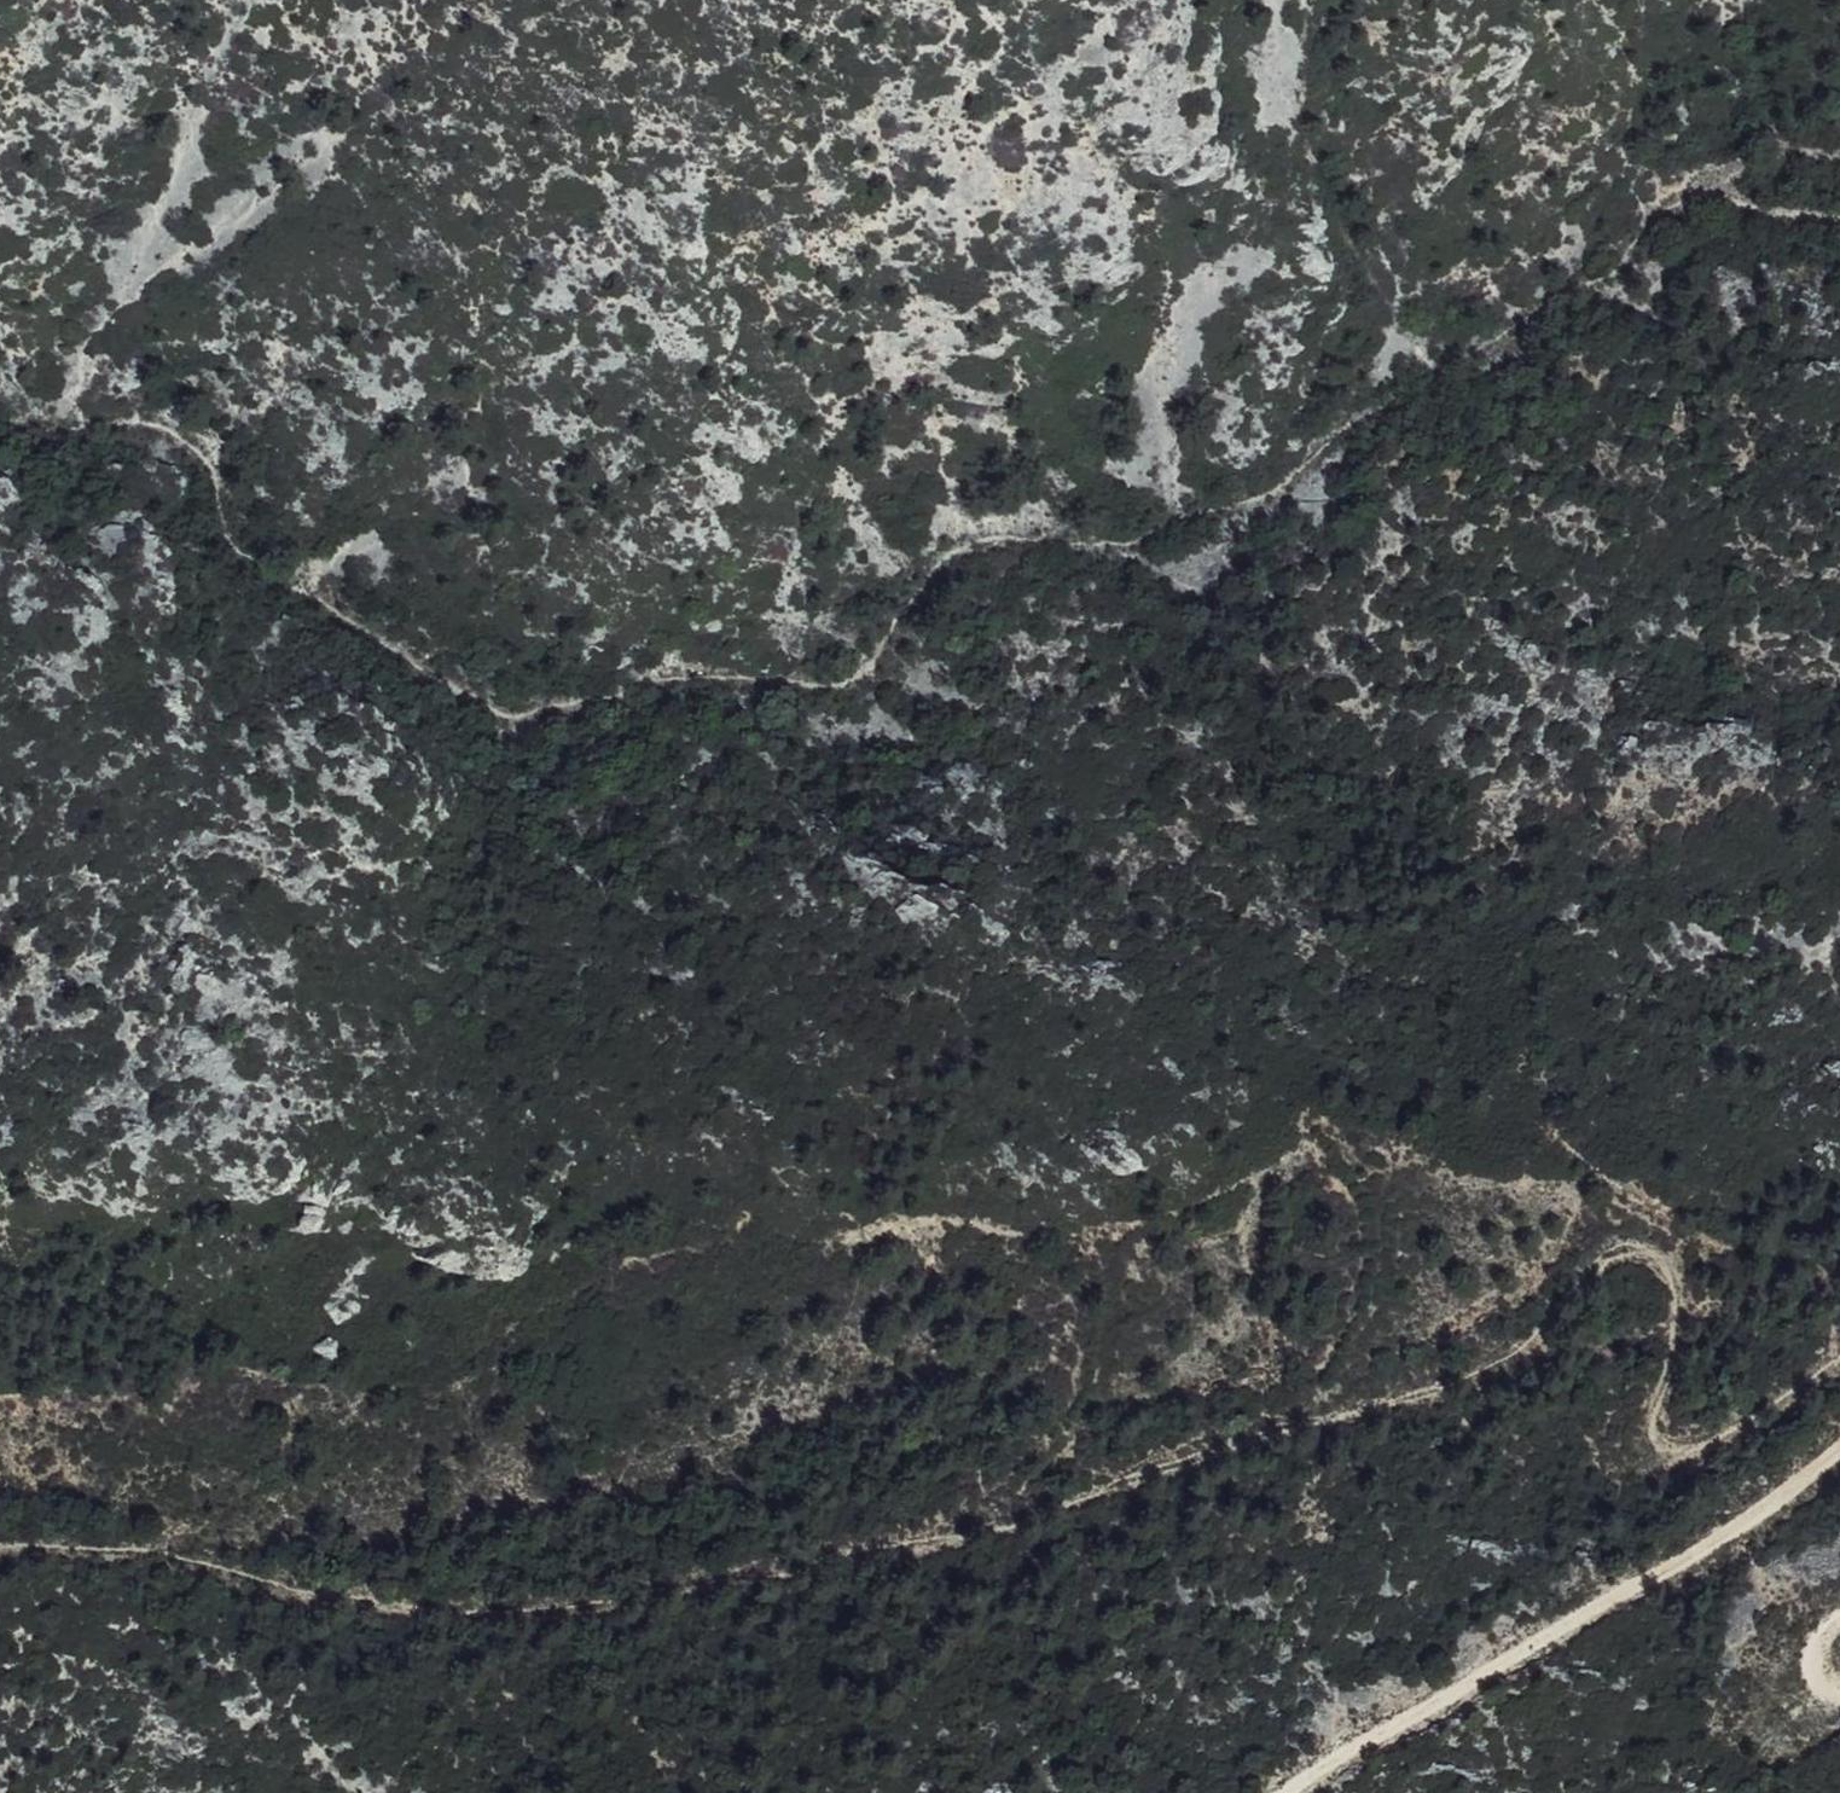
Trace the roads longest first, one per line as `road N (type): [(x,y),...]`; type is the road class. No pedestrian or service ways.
road 1 (track): [(1294,1792),(1387,1730),(1797,1494),(1839,1451)]
road 2 (track): [(1839,245),(1798,236),(1734,202),(1719,170)]

